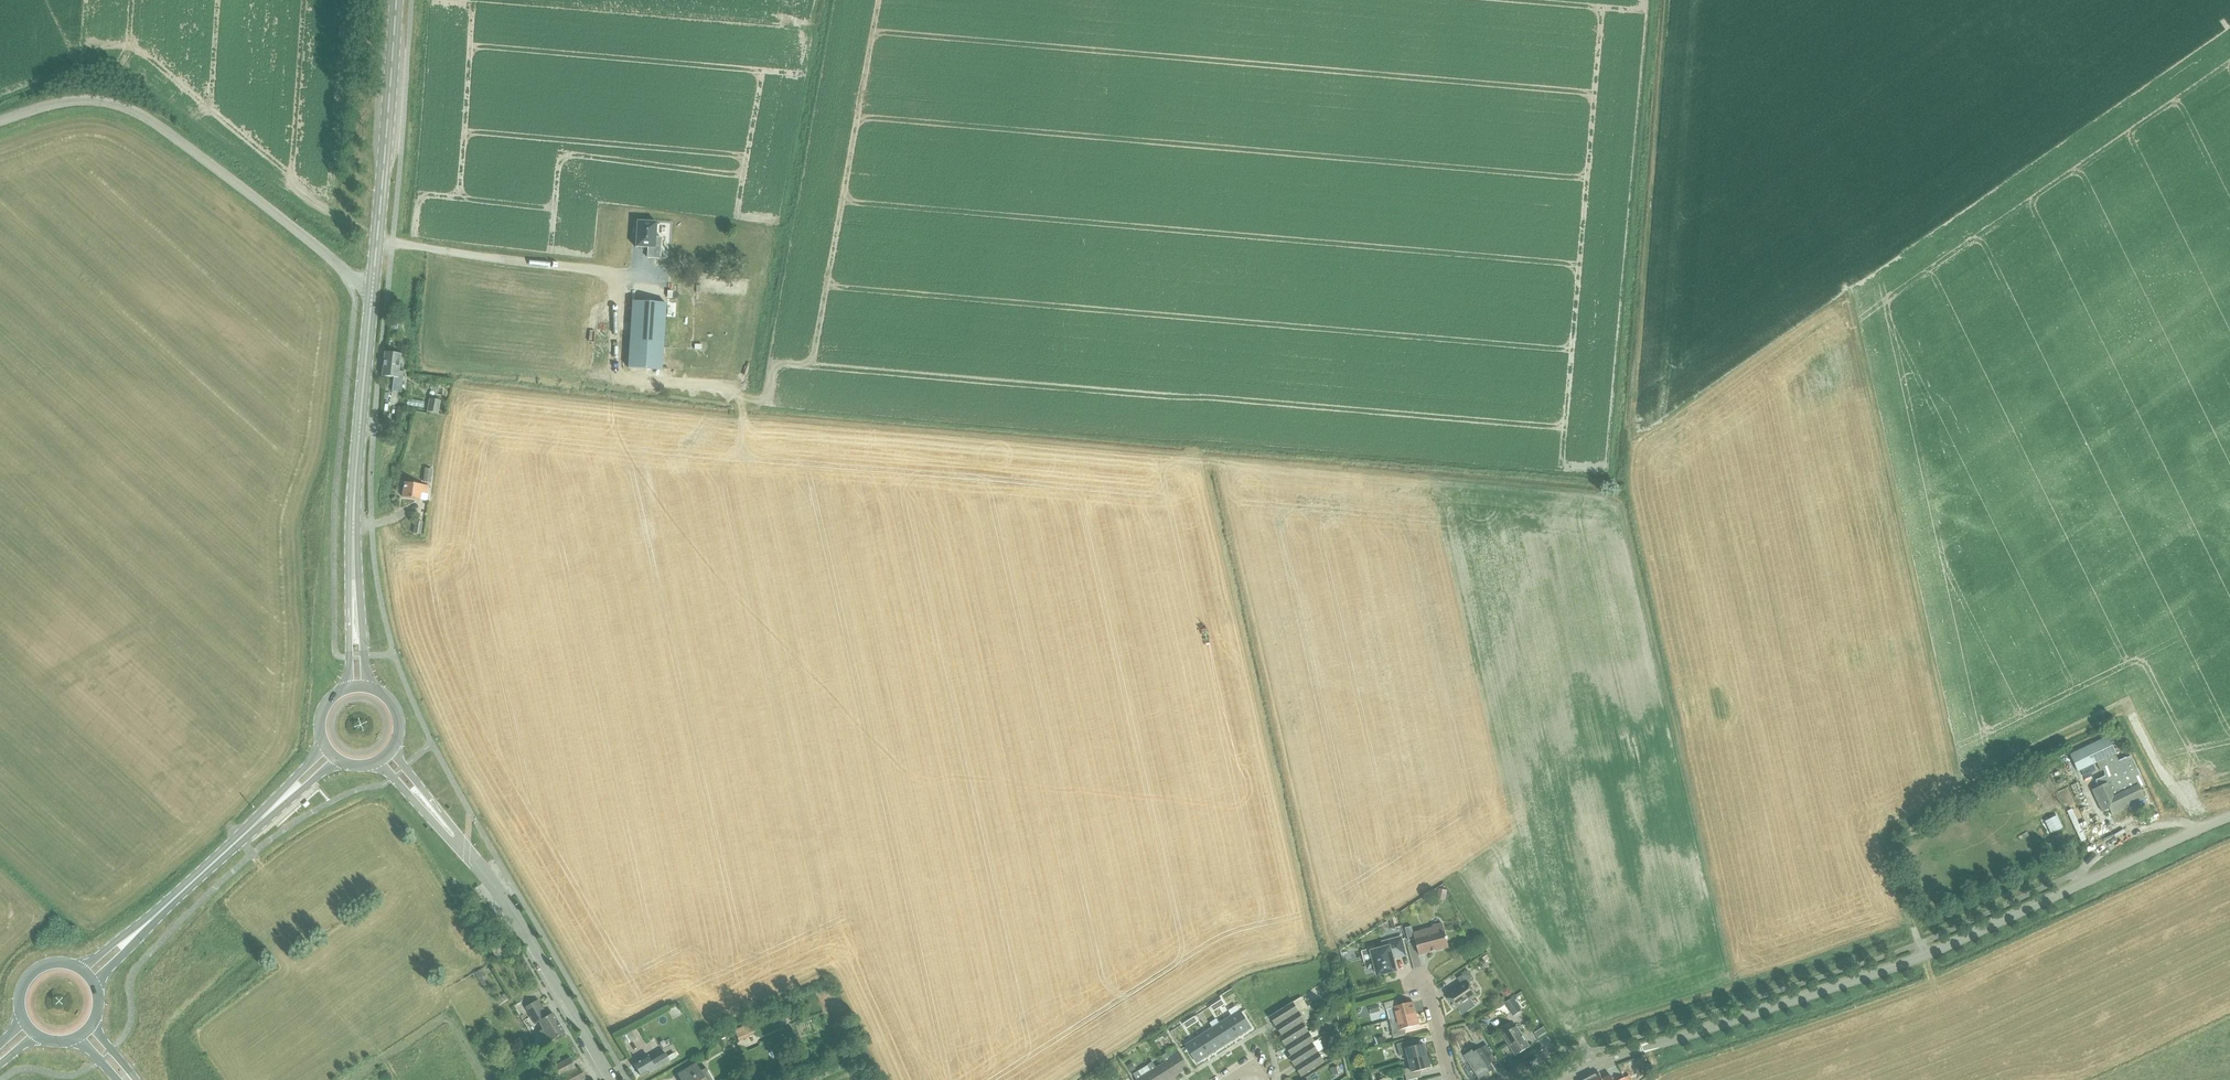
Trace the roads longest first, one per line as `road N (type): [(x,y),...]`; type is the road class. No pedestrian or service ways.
road 1 (unclassified): [(1763,1009),(1923,955),(2202,829)]
road 2 (unclassified): [(346,272),(132,110),(72,100),(0,121)]
road 3 (secondary): [(356,626),(353,535),(373,284)]
road 4 (secondary): [(373,284),(397,0)]
road 5 (tertiary): [(612,1079),(517,919),(468,856)]
road 6 (residential): [(1570,1079),(1763,1009)]
road 7 (secondary): [(140,930),(289,794)]
road 8 (tertiary): [(468,856),(392,749)]
road 9 (tertiary): [(377,763),(468,856)]

